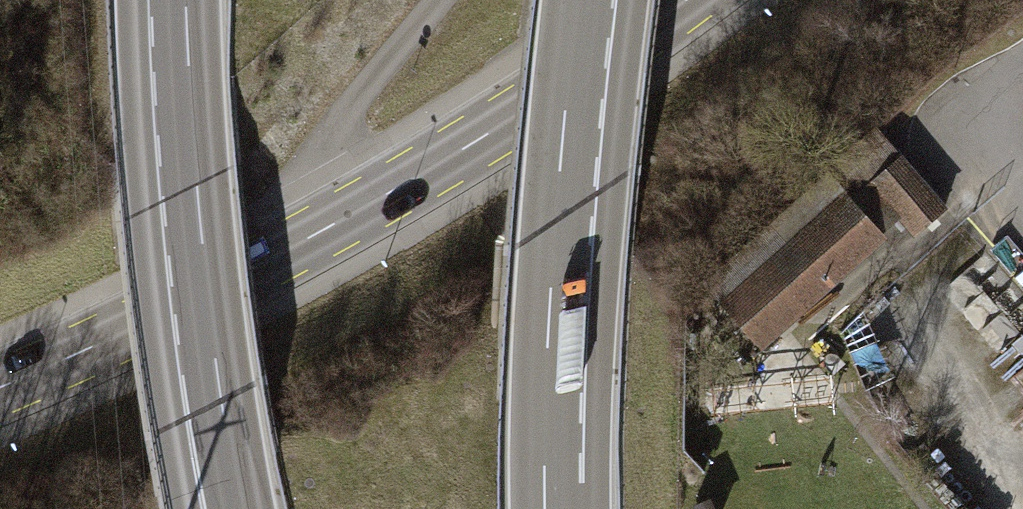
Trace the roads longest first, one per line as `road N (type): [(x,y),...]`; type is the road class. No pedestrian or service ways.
road 1 (secondary): [(0,373),(395,196),(683,0)]
road 2 (motorway): [(183,0),(203,289),(240,508)]
road 3 (motorway): [(546,508),(549,359),(580,0)]

